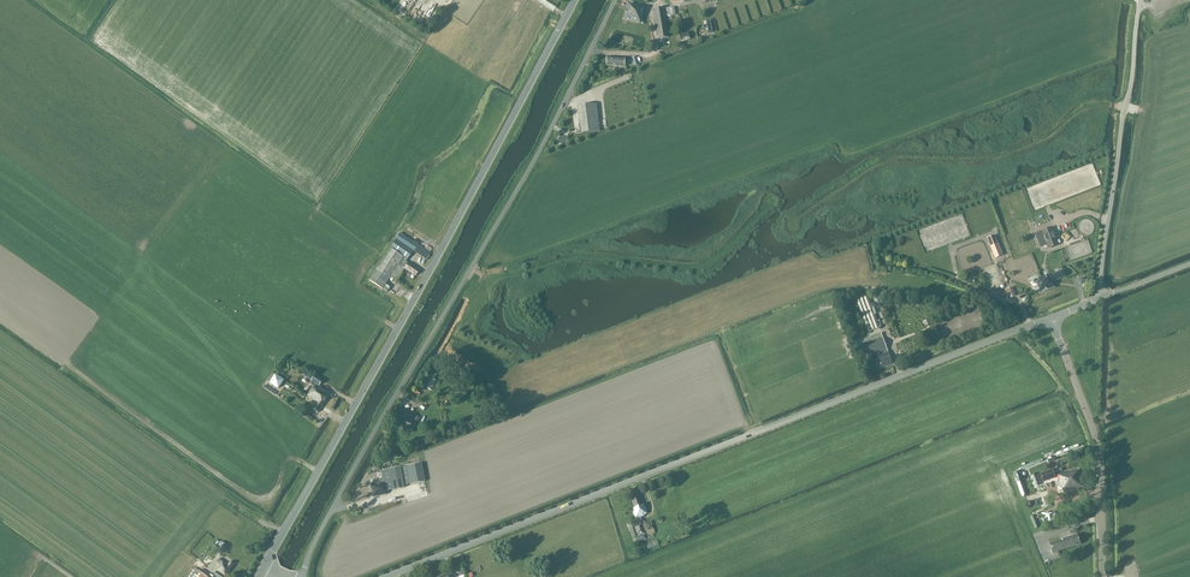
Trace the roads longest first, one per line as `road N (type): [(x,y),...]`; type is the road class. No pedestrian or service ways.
road 1 (tertiary): [(387,576),(1050,318)]
road 2 (unclassified): [(303,576),(346,481),(540,149),(616,0)]
road 3 (tertiary): [(263,568),(576,0)]
road 4 (unclassified): [(1104,295),(1141,0)]
road 5 (tertiary): [(1103,576),(1100,456),(1050,318)]

